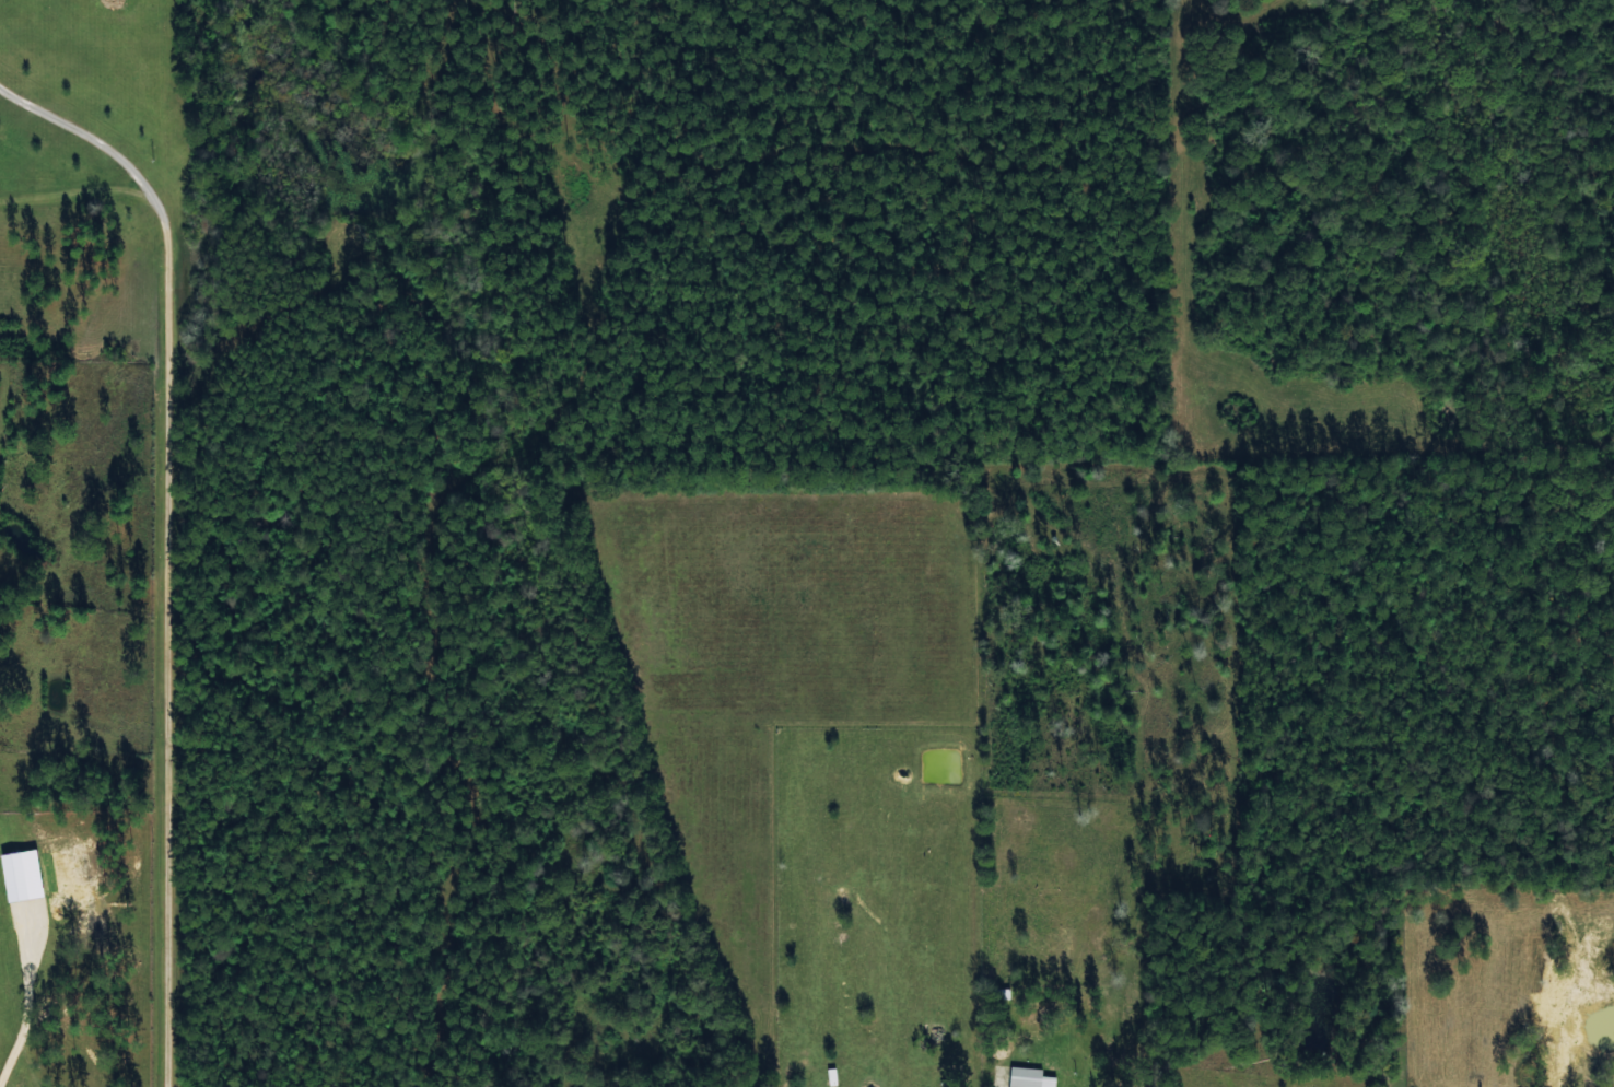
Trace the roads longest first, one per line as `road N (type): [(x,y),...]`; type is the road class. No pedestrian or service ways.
road 1 (residential): [(138,1086),(125,232),(0,196)]

